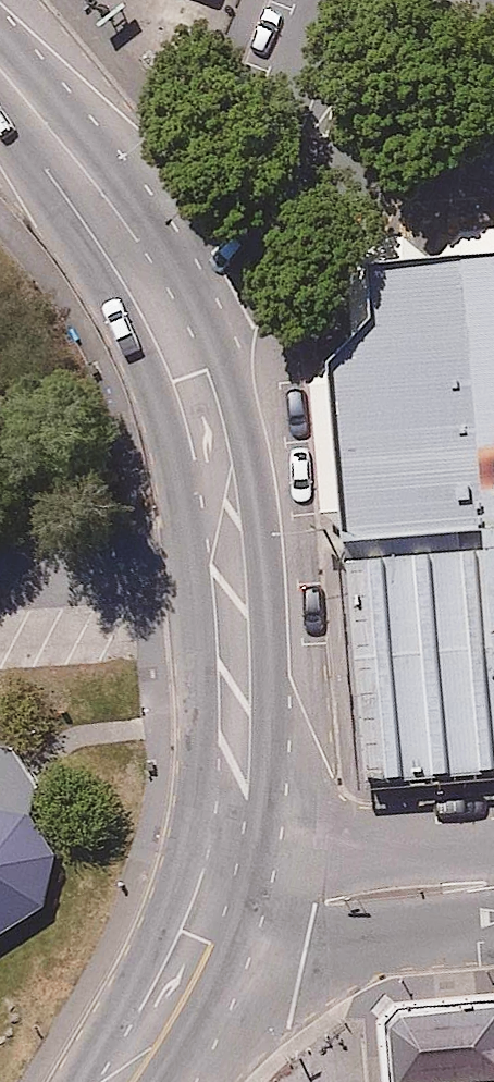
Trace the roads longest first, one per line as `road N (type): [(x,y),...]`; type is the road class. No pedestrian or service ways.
road 1 (primary): [(217,880),(239,775),(234,589),(211,439),(190,367),(151,286)]
road 2 (residential): [(353,0),(273,169),(208,247),(151,286)]
road 3 (residential): [(217,880),(268,896),(493,883)]
road 4 (primary): [(151,286),(0,74)]
road 5 (primary): [(113,1073),(196,937),(217,880)]

